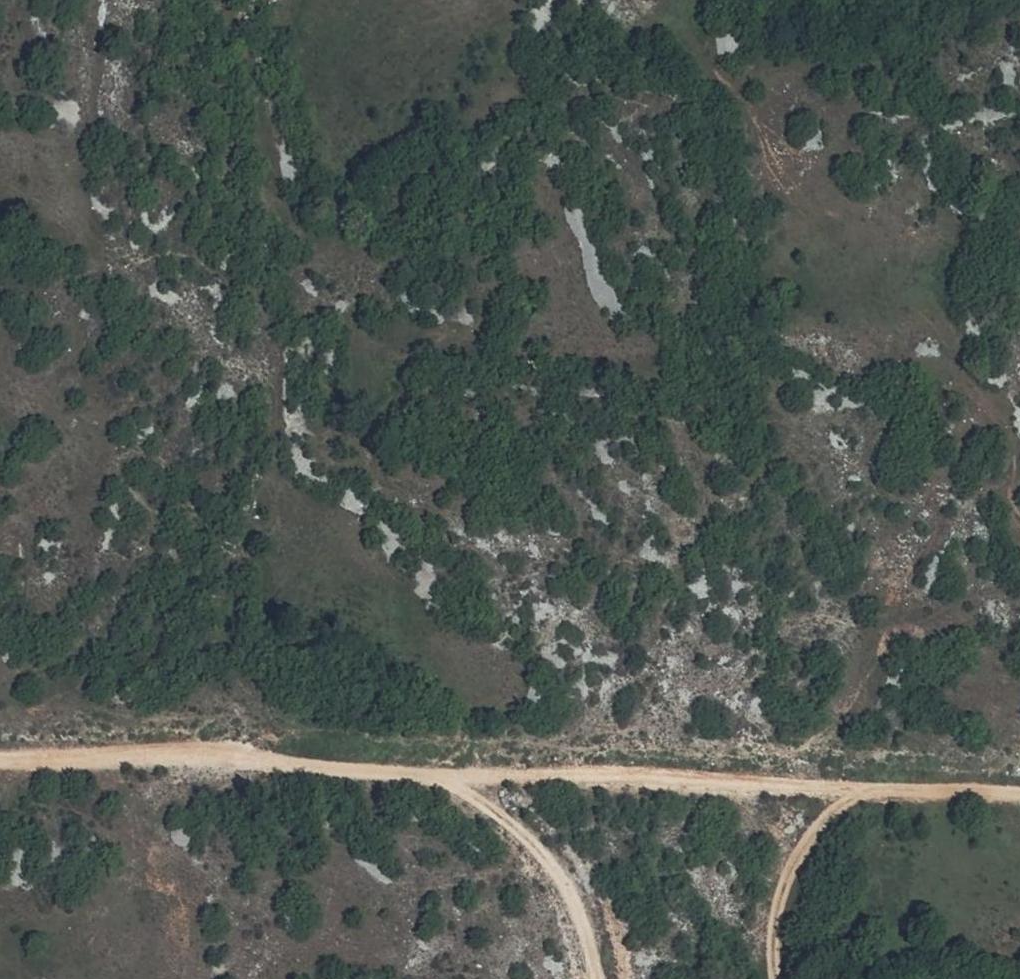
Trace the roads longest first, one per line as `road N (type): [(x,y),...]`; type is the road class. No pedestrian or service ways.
road 1 (track): [(0,758),(143,764),(224,756),(454,780),(549,859),(581,913),(595,978)]
road 2 (track): [(772,978),(774,926),(790,874),(813,830),(859,795),(1019,801)]

